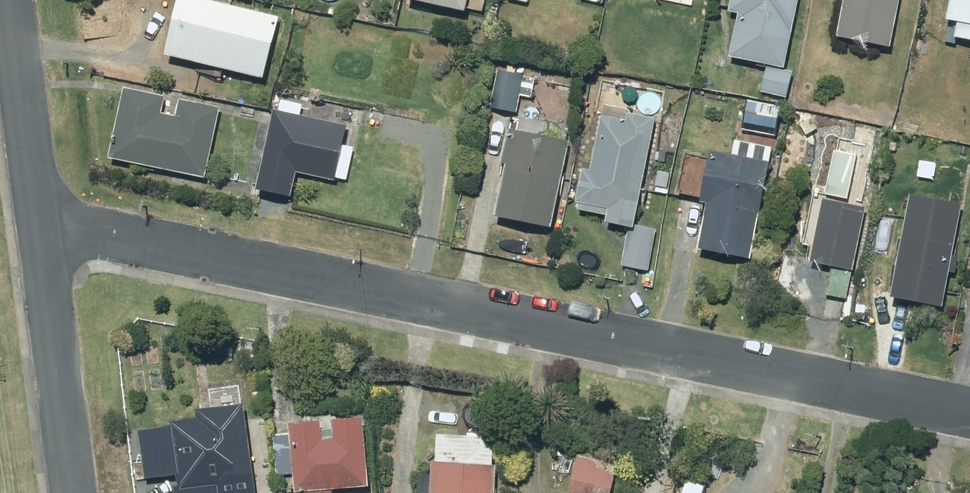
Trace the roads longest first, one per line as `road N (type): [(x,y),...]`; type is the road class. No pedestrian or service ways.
road 1 (residential): [(41,220),(969,412)]
road 2 (residential): [(75,492),(41,220)]
road 3 (residential): [(41,220),(11,0)]

